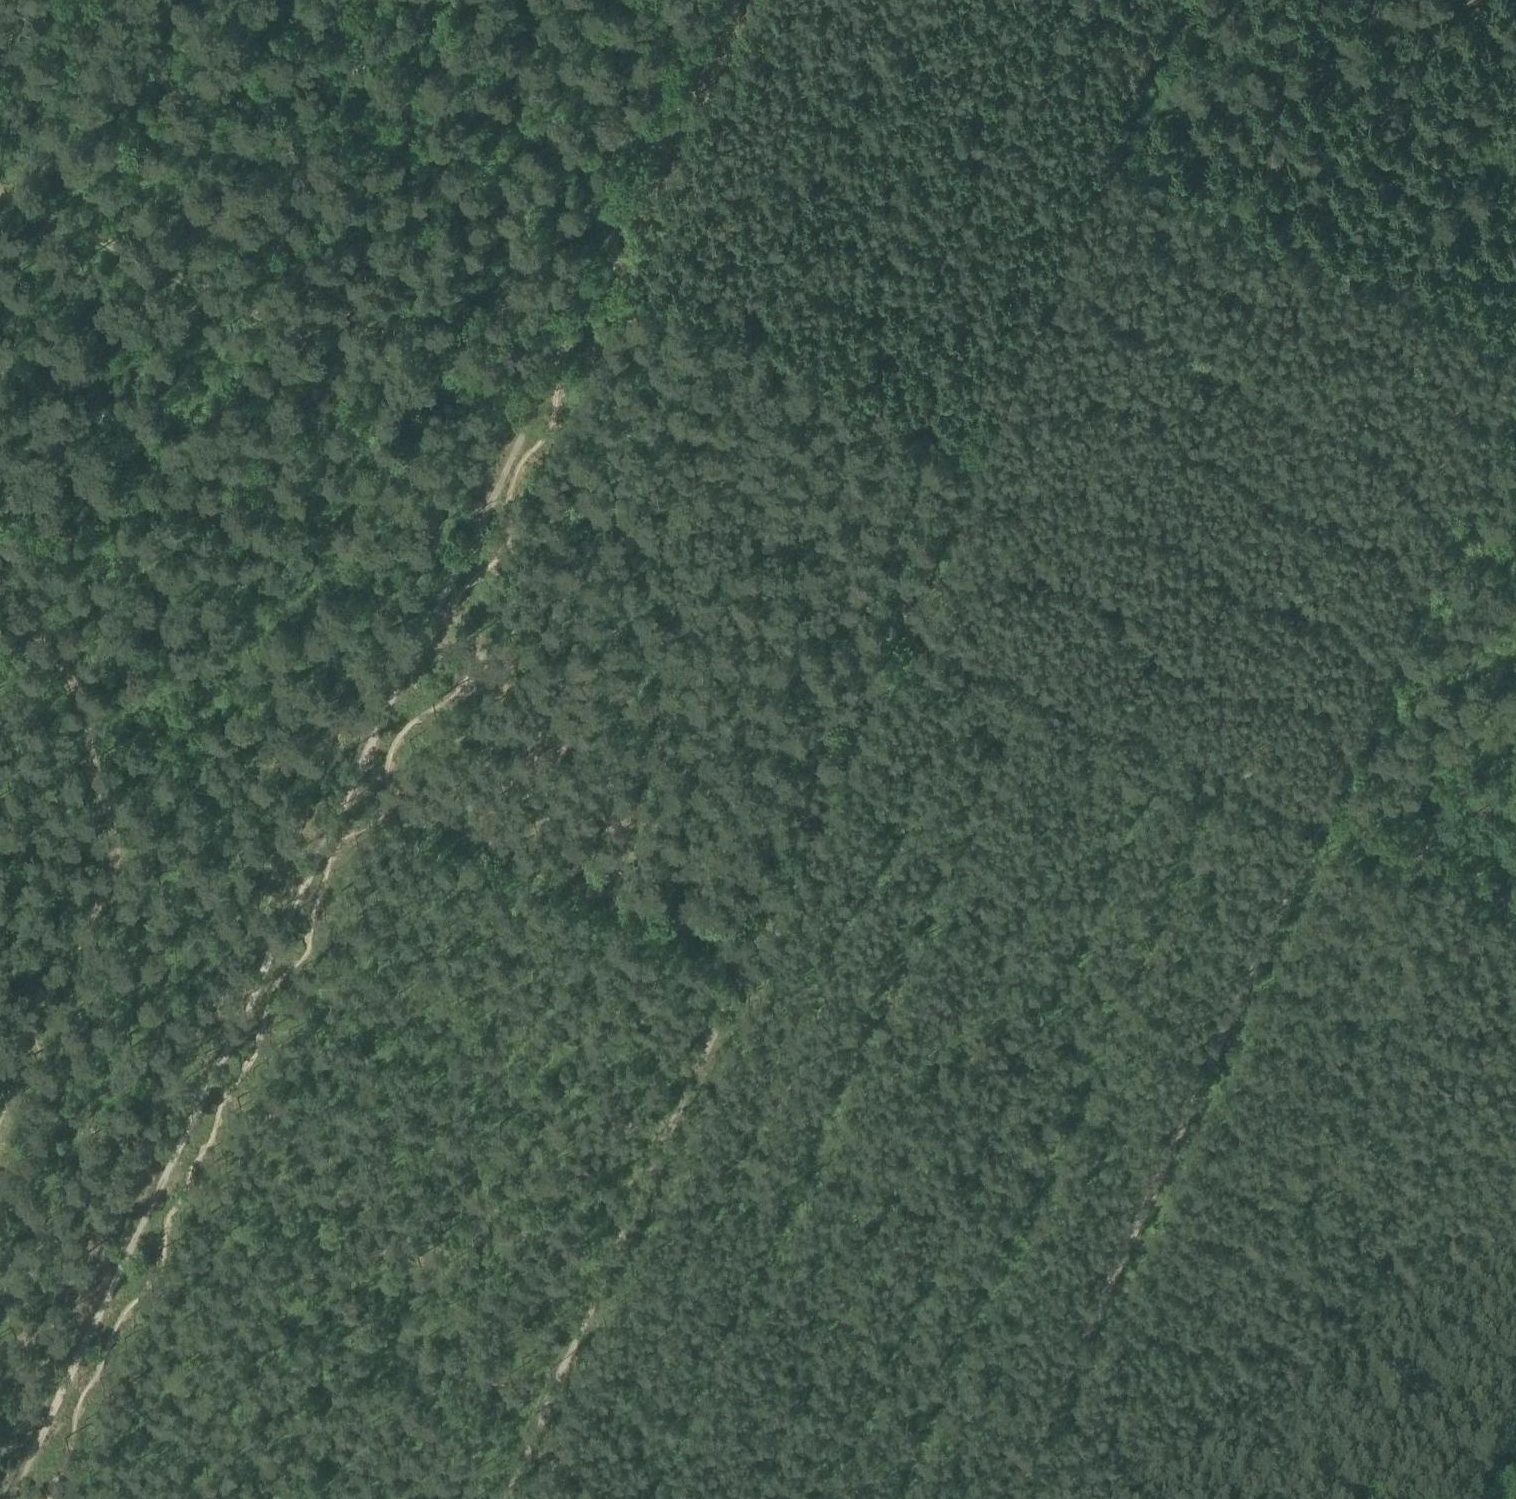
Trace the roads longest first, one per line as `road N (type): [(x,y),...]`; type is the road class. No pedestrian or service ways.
road 1 (track): [(897,618),(1515,900)]
road 2 (track): [(0,1110),(74,946),(103,904),(112,859),(70,680),(0,594)]

